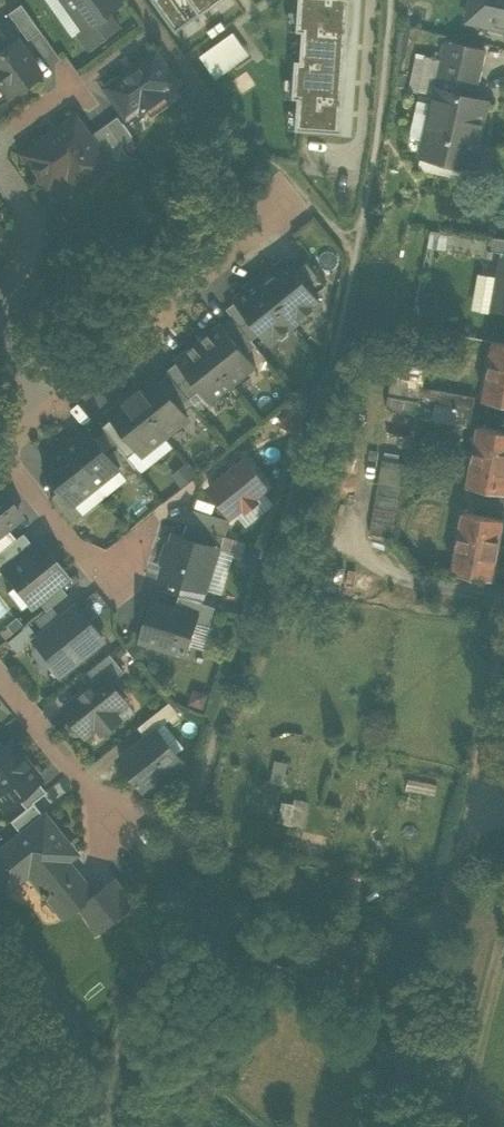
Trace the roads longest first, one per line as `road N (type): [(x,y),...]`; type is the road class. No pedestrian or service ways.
road 1 (residential): [(52,404),(290,207)]
road 2 (residential): [(0,169),(24,202),(34,238),(9,316),(13,343),(52,404)]
road 3 (residential): [(0,455),(103,579),(128,561)]
road 4 (residential): [(0,678),(117,820)]
road 5 (residential): [(503,643),(480,765),(503,787)]

